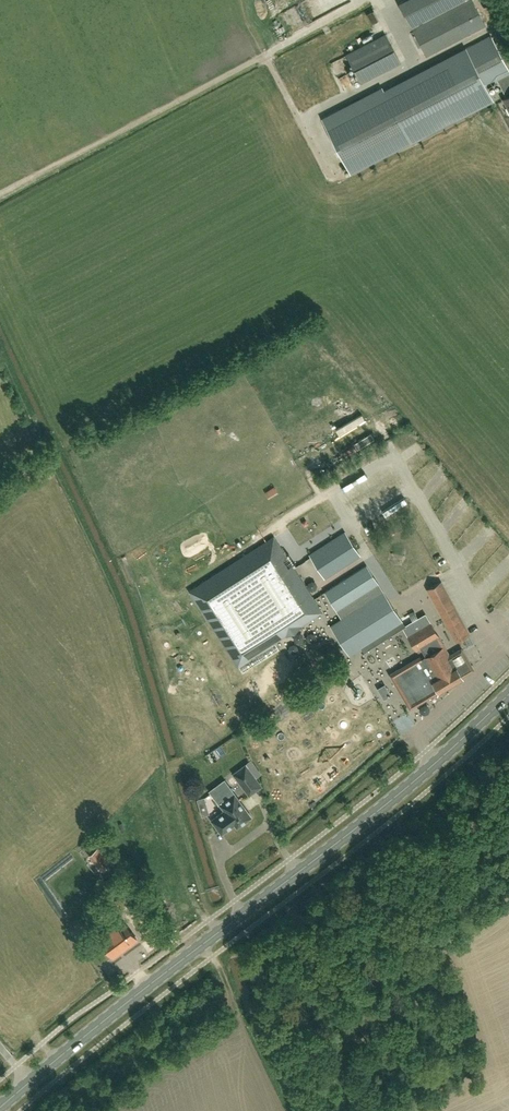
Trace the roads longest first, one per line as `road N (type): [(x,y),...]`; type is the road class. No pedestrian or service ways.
road 1 (primary): [(0,1109),(378,810),(508,692)]

